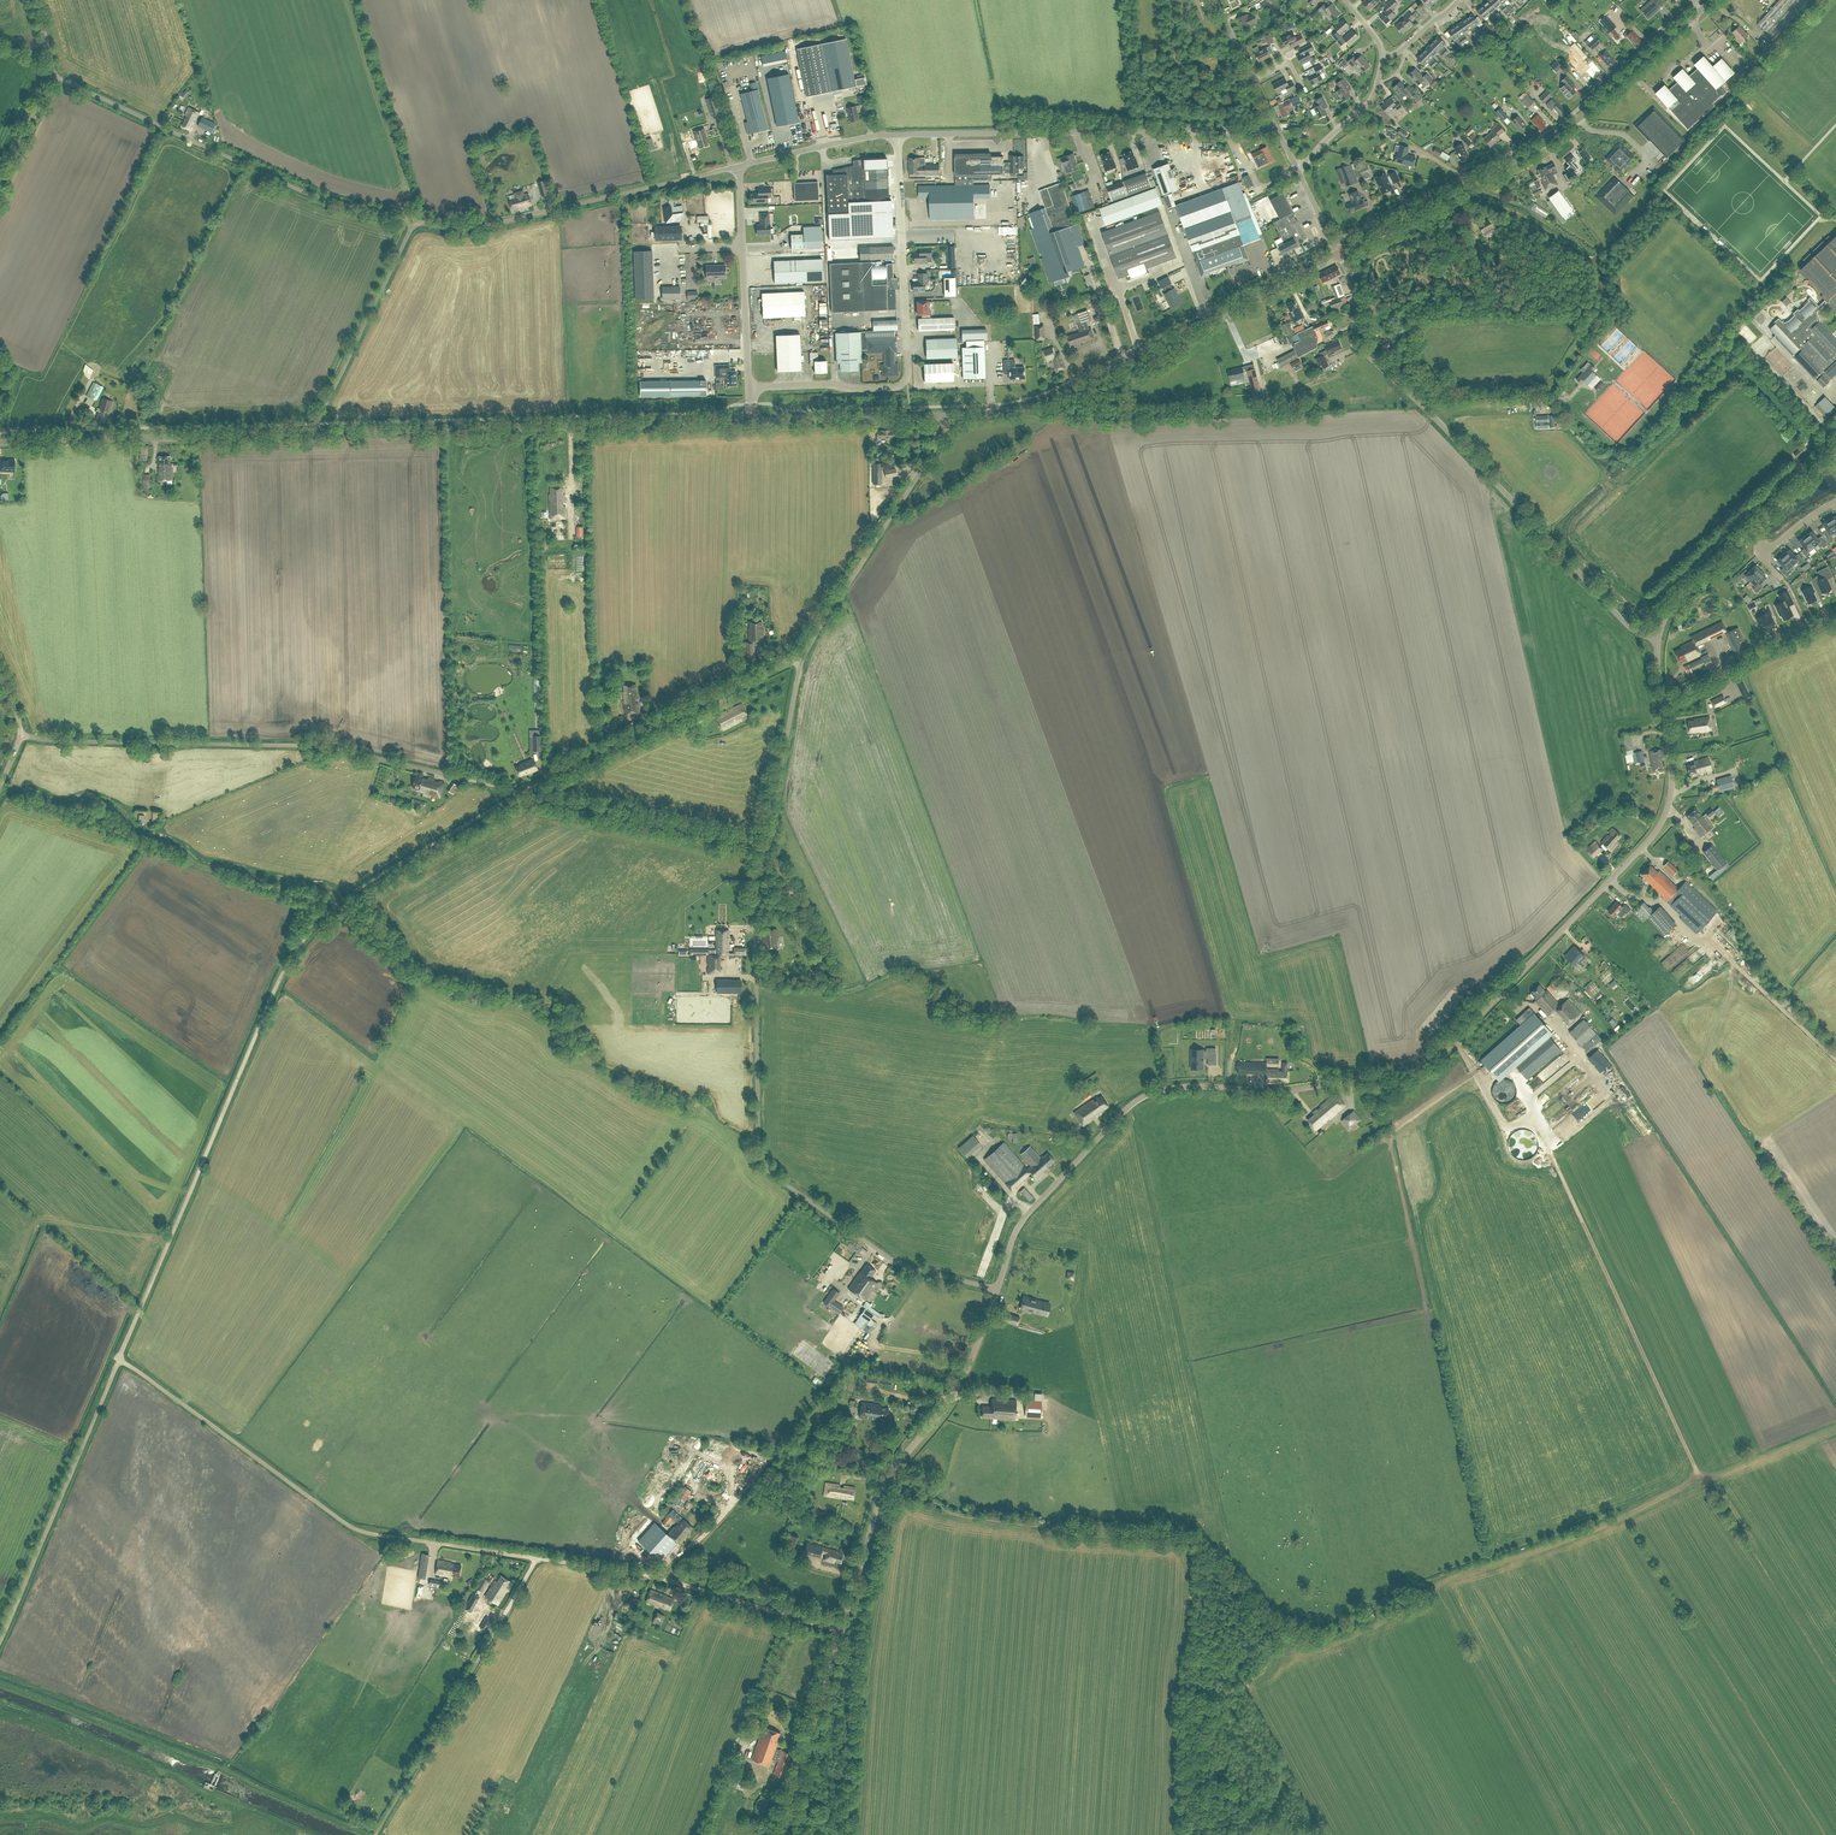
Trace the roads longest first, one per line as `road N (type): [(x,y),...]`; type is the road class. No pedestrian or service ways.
road 1 (unclassified): [(998,1289),(1020,1223),(1143,1096),(1195,1086),(1304,1088),(1439,1055),(1657,831),(1672,783),(1662,700)]
road 2 (unclassified): [(841,1631),(646,1574),(356,1529),(118,1358)]
road 3 (unclassified): [(998,1289),(889,1258),(762,1163),(754,915),(801,661)]
road 4 (unclassified): [(118,1358),(290,956),(352,893),(523,792)]
road 5 (track): [(1429,1585),(1320,1634),(1279,1613),(1190,1537),(948,1512),(890,1475)]
road 6 (track): [(1456,1039),(1505,1126),(1534,1119),(1698,1472)]
road 7 (unclassified): [(1658,639),(1626,624),(1367,355),(1338,252)]
road 8 (unclassified): [(523,792),(317,746),(21,735)]
road 9 (tertiary): [(1338,252),(1542,145),(1712,0)]
road 10 (tertiary): [(315,433),(720,422),(750,414)]
road 11 (tertiary): [(951,416),(1055,398),(1338,252)]
road 12 (track): [(1421,404),(1055,418),(1017,409)]
road 13 (unclassified): [(750,387),(894,387),(907,380),(897,135)]
road 14 (unclassified): [(414,221),(315,196),(52,76)]
road 15 (unclassified): [(841,1631),(886,1483),(960,1382),(998,1289)]
road 16 (unclassified): [(897,135),(1277,129)]
road 17 (track): [(536,1558),(375,1834)]
road 18 (tertiary): [(0,442),(315,433)]
road 19 (unclassified): [(118,1358),(0,1640)]
road 20 (unclassified): [(528,790),(801,661)]
road 21 (unclassified): [(801,661),(951,416)]
road 22 (unclassified): [(680,180),(476,227),(414,221)]
road 23 (track): [(523,792),(765,847)]
road 24 (unclassified): [(315,433),(414,221)]
road 25 (track): [(148,816),(147,831),(199,857),(332,884),(349,896)]
road 26 (unclassified): [(1658,639),(1675,602),(1803,480)]
road 27 (unclassified): [(783,1834),(841,1631)]
road 28 (tertiary): [(750,414),(771,421),(951,416)]
road 29 (residential): [(1662,700),(1835,616)]
road 30 (unclassified): [(739,165),(897,135)]
road 31 (track): [(1727,958),(1835,1061)]
road 32 (residential): [(1297,168),(1369,102),(1382,57)]
road 33 (unclassified): [(750,387),(743,246)]
road 34 (track): [(1727,958),(1731,986),(1706,1056),(1712,1080)]
road 35 (tertiary): [(0,187),(52,76)]
road 36 (residential): [(1781,577),(1762,556),(1835,501)]

